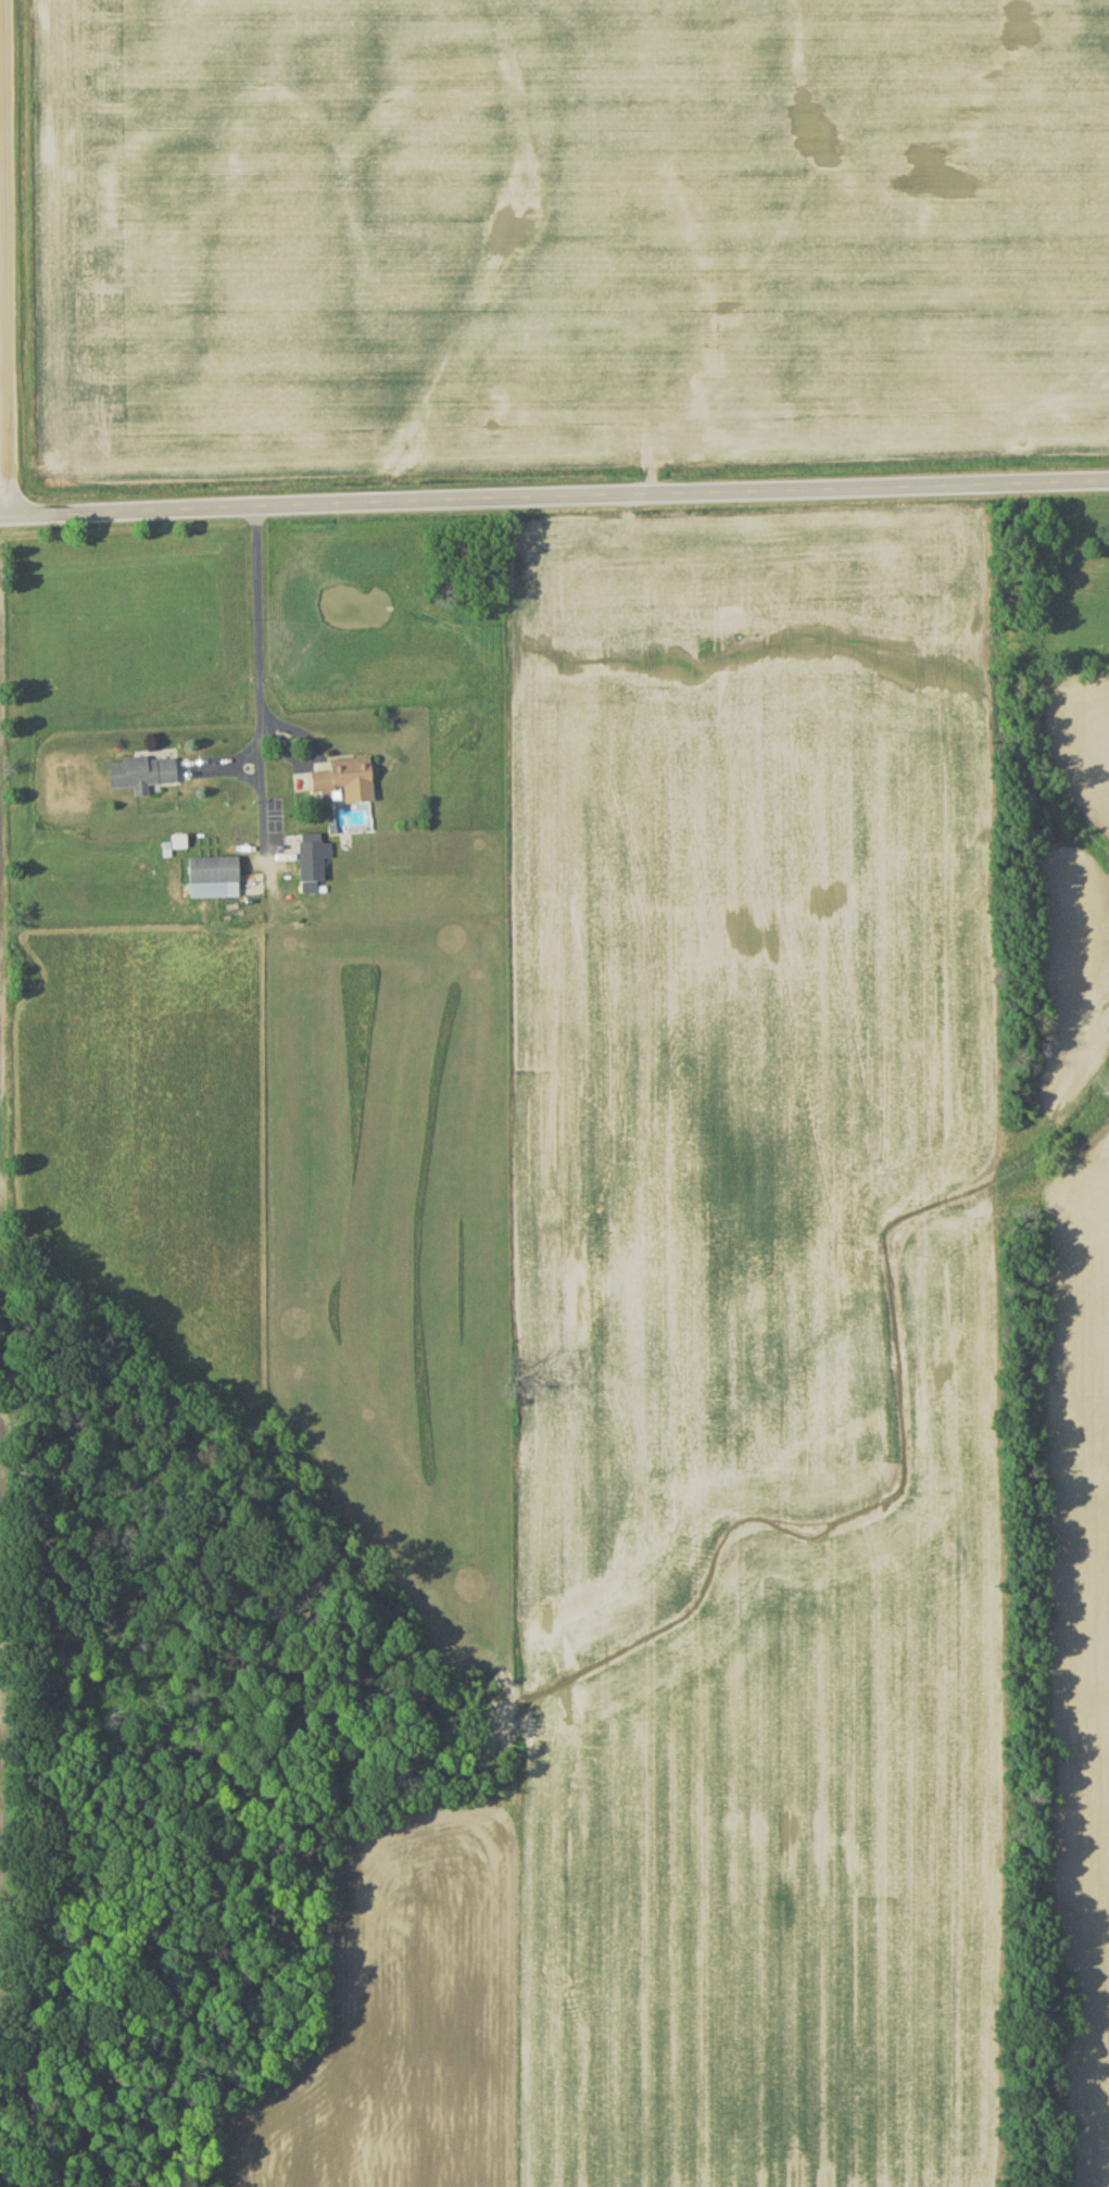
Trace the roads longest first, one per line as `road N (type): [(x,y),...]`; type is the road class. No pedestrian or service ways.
road 1 (residential): [(0,515),(1108,483)]
road 2 (residential): [(9,515),(3,0)]

